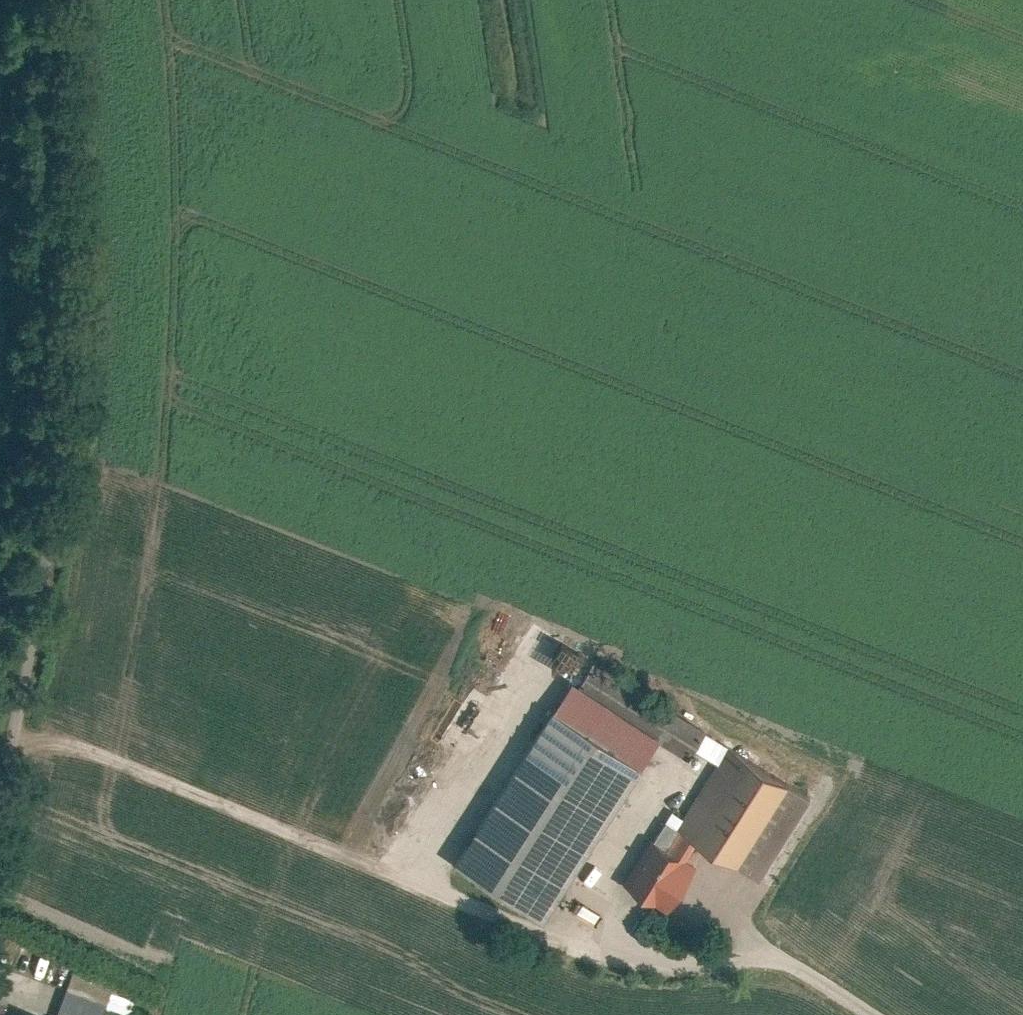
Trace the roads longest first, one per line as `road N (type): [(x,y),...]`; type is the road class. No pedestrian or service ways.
road 1 (unclassified): [(0,700),(15,631),(45,334),(48,209),(37,0)]
road 2 (track): [(370,862),(0,710)]

